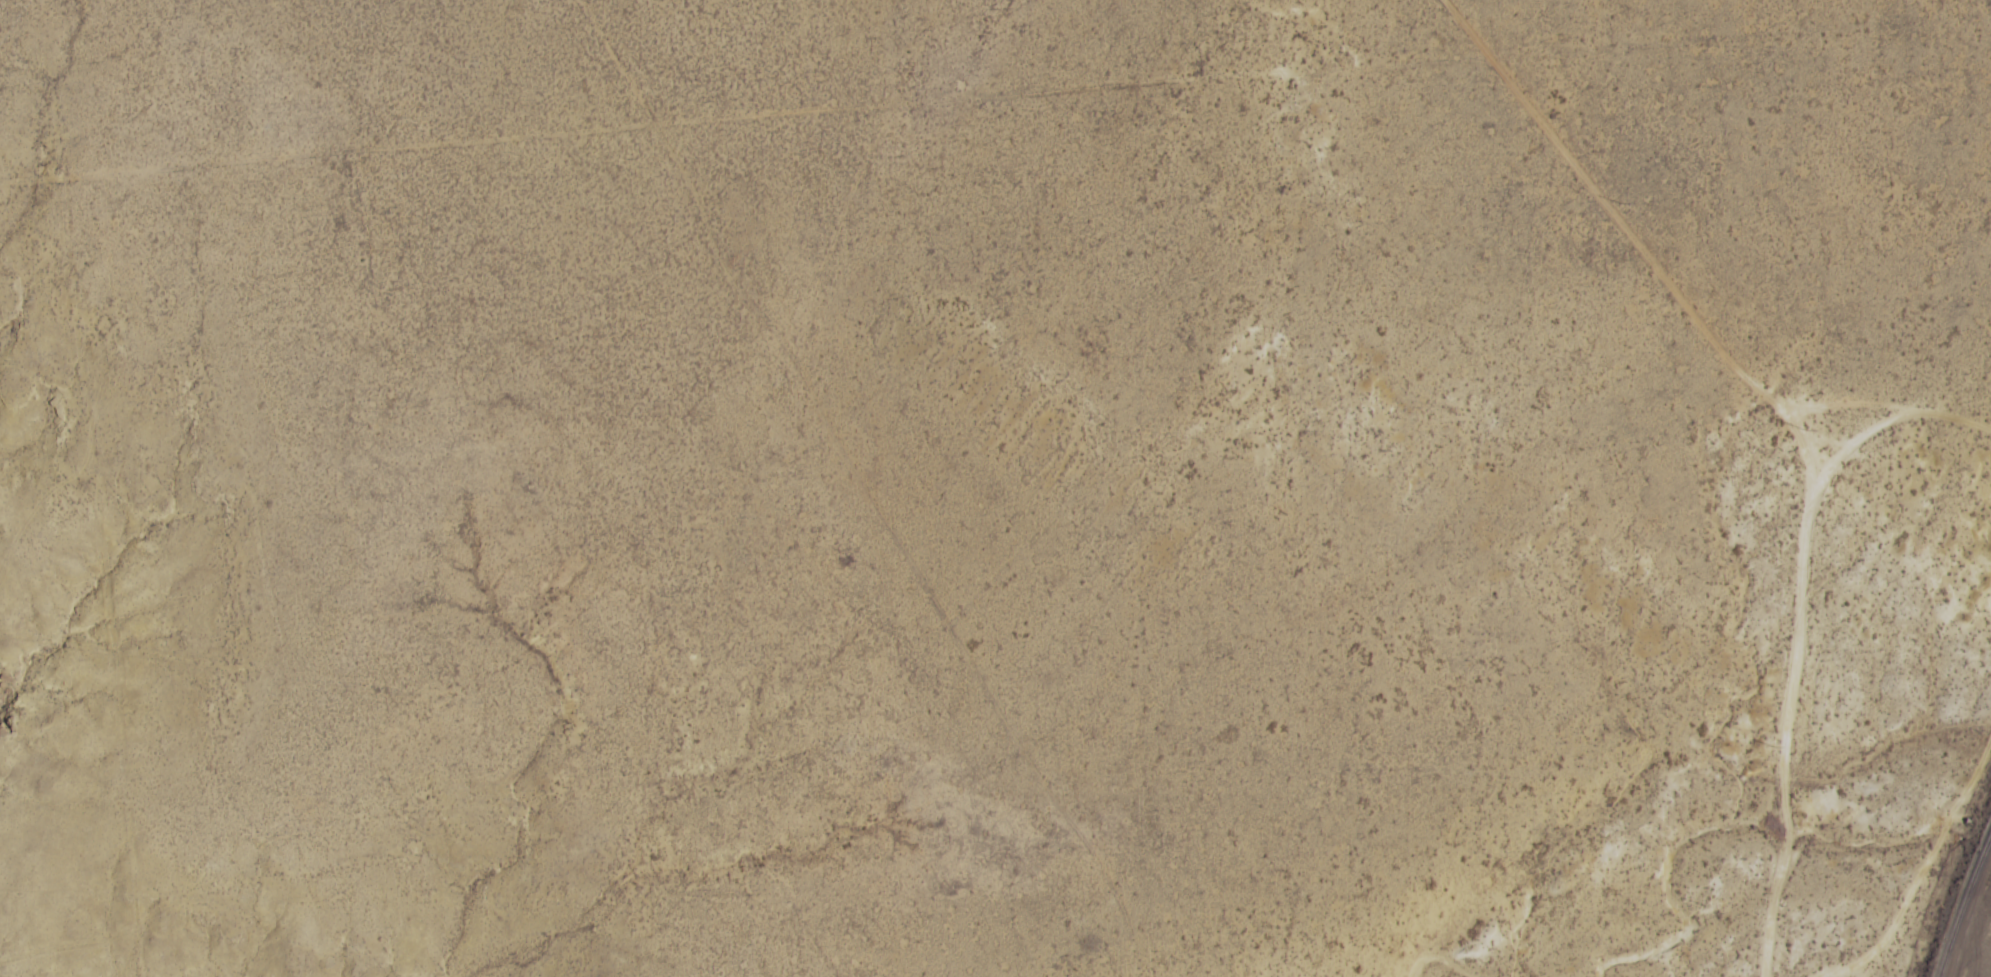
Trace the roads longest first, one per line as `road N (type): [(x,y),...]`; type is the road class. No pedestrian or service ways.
road 1 (track): [(1430,0),(1622,225),(1726,369),(1794,421),(1882,405),(1990,435)]
road 2 (track): [(1771,976),(1794,833),(1789,713),(1814,513),(1794,421)]
road 3 (track): [(1990,715),(1906,909),(1862,961),(1814,976)]

